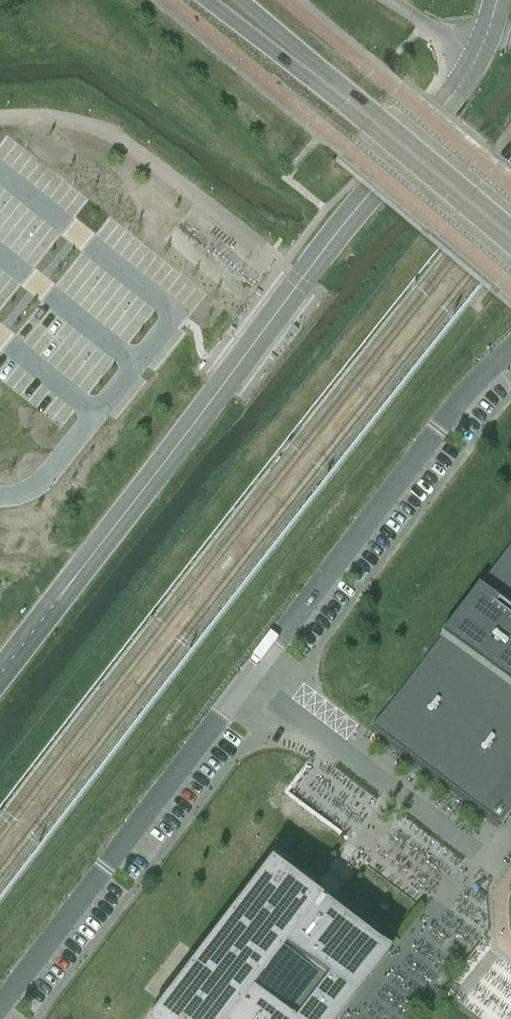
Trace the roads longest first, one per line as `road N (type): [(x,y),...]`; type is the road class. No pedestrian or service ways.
road 1 (unclassified): [(510,346),(437,428),(247,678)]
road 2 (unclassified): [(247,678),(0,1005)]
road 3 (secondary): [(209,0),(510,249)]
road 4 (secondary): [(510,229),(241,0)]
road 5 (unclassified): [(247,678),(507,880)]

